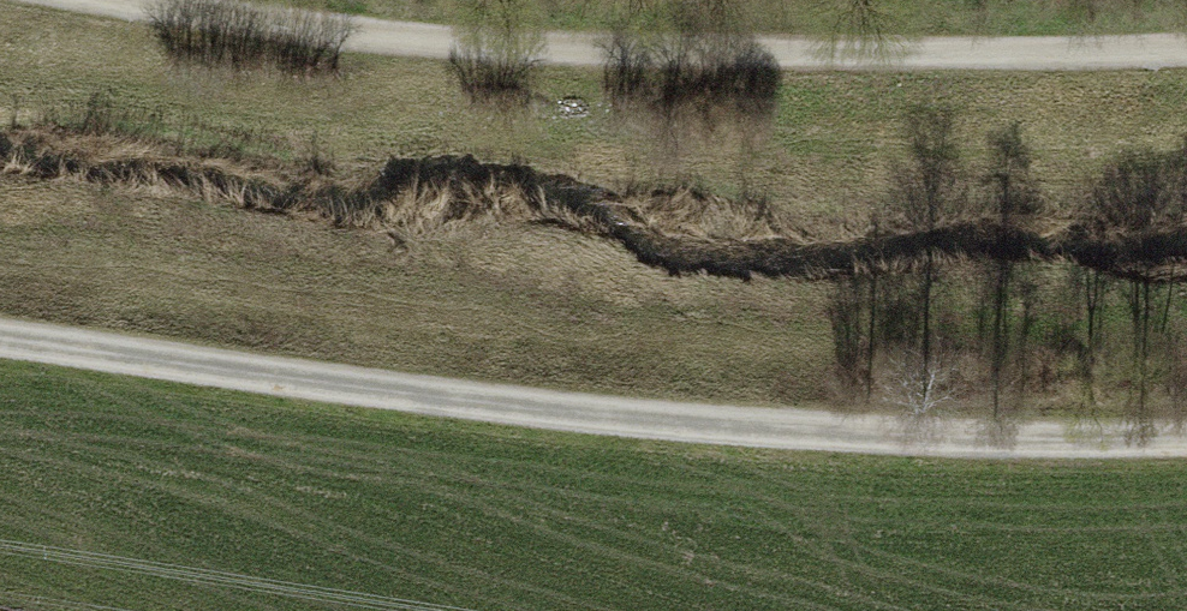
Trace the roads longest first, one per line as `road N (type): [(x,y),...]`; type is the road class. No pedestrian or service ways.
road 1 (track): [(0,335),(480,400),(993,446),(1186,433)]
road 2 (track): [(170,0),(416,39),(1102,58),(1186,51)]

